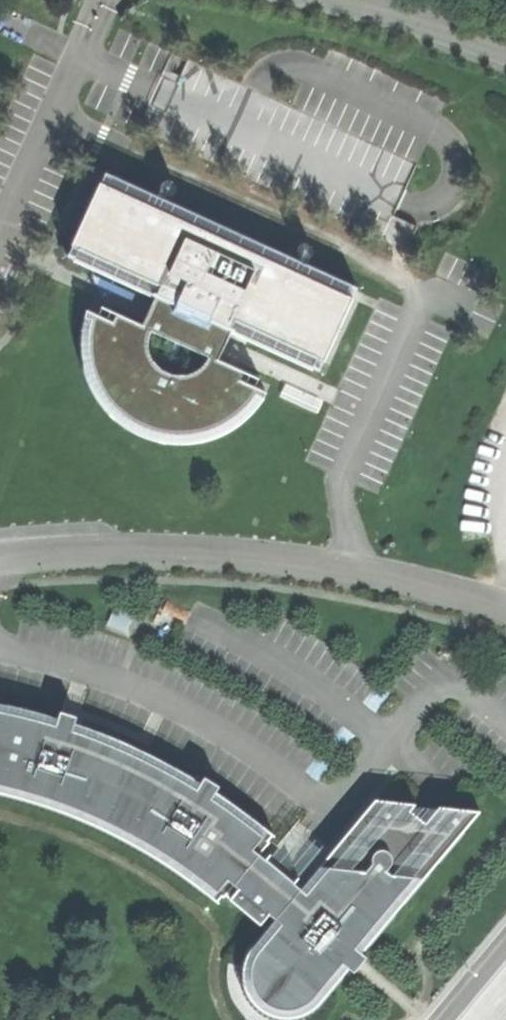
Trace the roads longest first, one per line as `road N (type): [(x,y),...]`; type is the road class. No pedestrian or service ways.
road 1 (residential): [(505,47),(349,0)]

